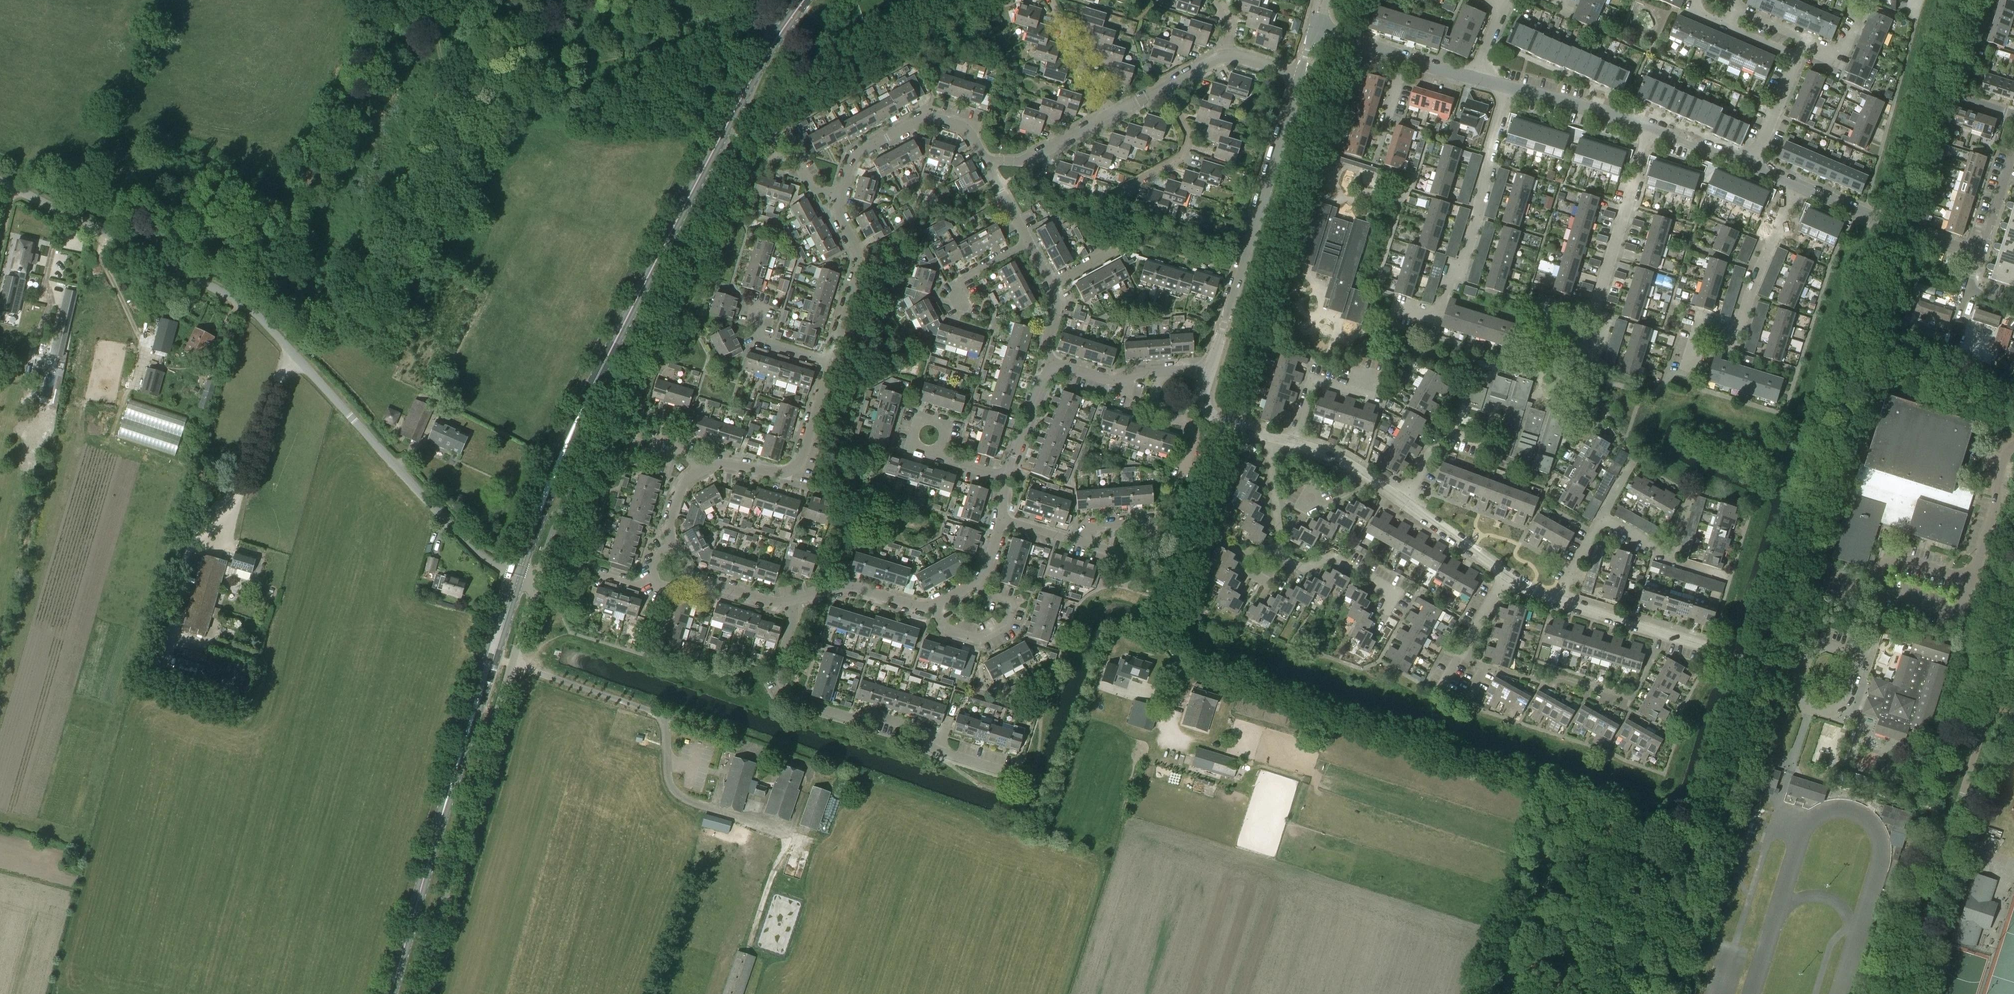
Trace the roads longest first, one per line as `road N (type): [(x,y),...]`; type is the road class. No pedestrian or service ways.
road 1 (unclassified): [(516,569),(482,557),(258,316),(0,180)]
road 2 (primary): [(516,569),(545,486),(736,110),(801,0)]
road 3 (unclassified): [(418,993),(540,570),(516,569)]
road 4 (primary): [(392,993),(516,569)]
road 5 (residential): [(985,161),(967,130),(930,118),(855,158),(840,211),(860,268),(831,361)]
road 6 (unclassified): [(1901,993),(2013,641)]
road 7 (residential): [(1011,773),(941,752),(915,728),(791,698),(778,673),(794,620),(791,599)]
road 8 (residential): [(1208,375),(1299,76)]
road 9 (residential): [(831,361),(797,465),(776,472),(721,463),(693,474),(672,513),(674,546)]
road 10 (residential): [(1388,611),(1398,593),(1339,558),(1305,568),(1283,555),(1269,436)]
road 11 (residential): [(1799,672),(1558,602)]
road 12 (residential): [(1437,318),(1450,274),(1464,263),(1509,87)]
road 13 (track): [(1175,650),(1172,611),(1231,423)]
road 14 (track): [(517,204),(457,132),(432,0)]
road 15 (residential): [(1979,253),(1796,185)]
road 16 (residential): [(1597,306),(1650,127)]
road 17 (residential): [(1475,79),(1314,27)]
road 18 (residential): [(1738,334),(1796,185)]
road 19 (residential): [(1208,375),(1145,373),(1114,382),(1052,370)]
road 20 (residential): [(2013,114),(1959,97),(1990,0)]
road 21 (residential): [(934,605),(947,630),(979,640),(1008,624),(1010,606),(975,583)]
road 22 (residential): [(1650,127),(1509,87)]
road 23 (residential): [(1076,542),(1093,526),(1147,522),(1148,544),(1139,556),(1108,551)]
road 24 (residential): [(791,599),(850,588),(934,605)]
road 25 (residential): [(1292,443),(1311,380),(1380,400)]
road 26 (residential): [(1128,187),(1181,158),(1188,134),(1165,88)]
road 27 (residential): [(985,161),(1028,160),(1110,116)]
road 28 (residential): [(1052,370),(1047,351),(1055,303),(1029,243)]
road 29 (residential): [(1110,116),(1050,0)]
road 30 (residential): [(1506,574),(1403,500)]
road 31 (residential): [(1403,500),(1350,465),(1292,443)]

